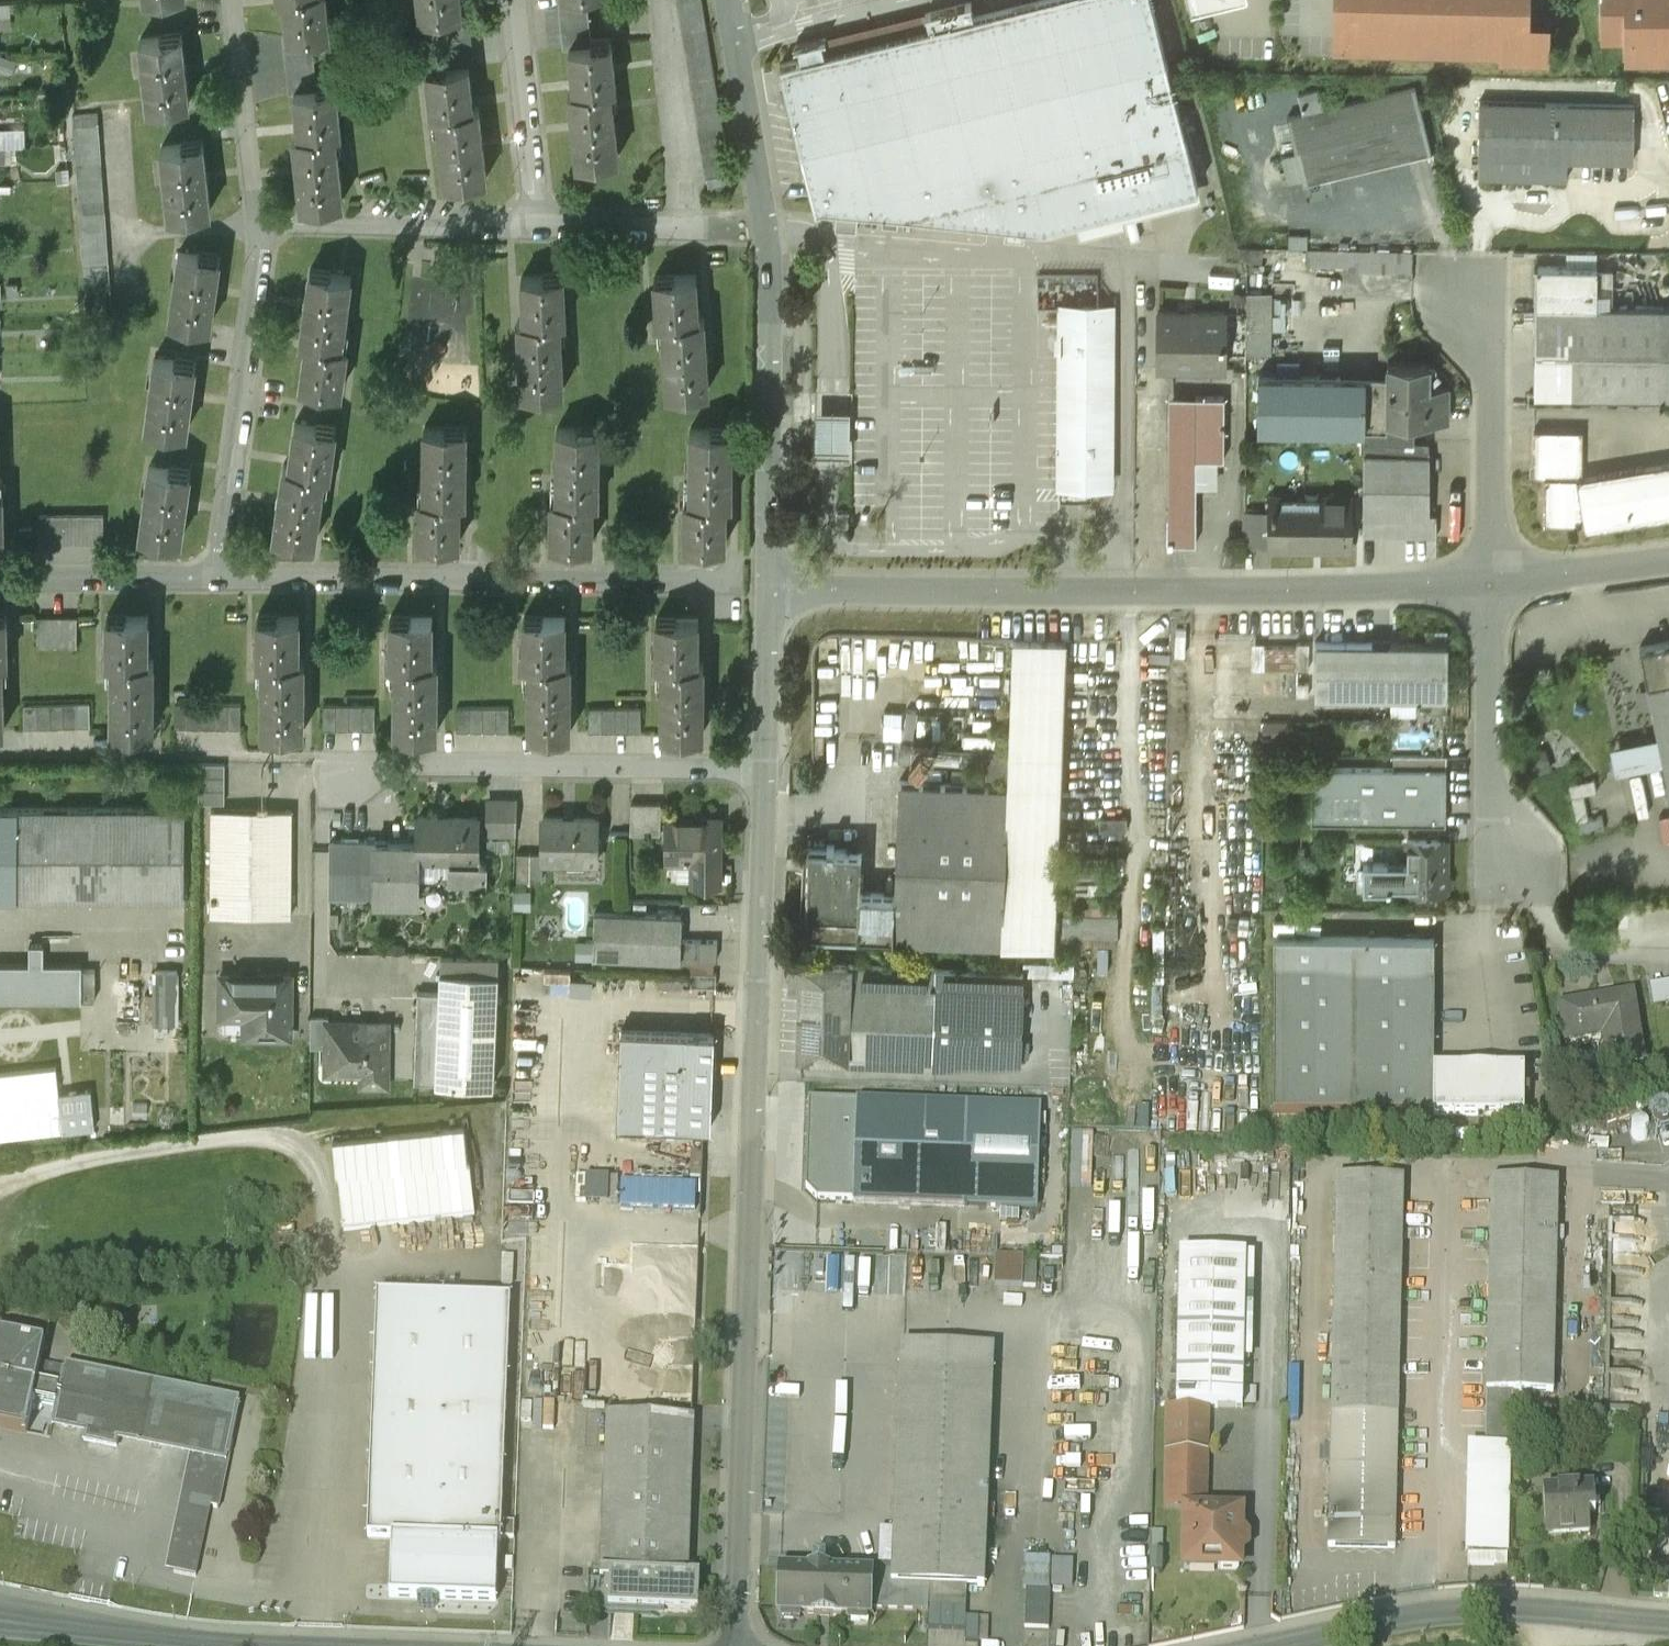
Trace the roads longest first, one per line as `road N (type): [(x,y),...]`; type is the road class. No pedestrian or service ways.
road 1 (residential): [(1668,565),(1491,587),(767,589)]
road 2 (residential): [(735,1645),(764,770)]
road 3 (residential): [(223,579),(726,582)]
road 4 (residential): [(764,770),(353,770)]
road 5 (unclassified): [(1668,1625),(1490,1609),(1274,1645)]
road 6 (residential): [(767,589),(768,234)]
road 7 (residential): [(260,226),(223,579)]
road 8 (residential): [(260,226),(540,226)]
road 9 (residential): [(768,234),(728,0)]
road 10 (residential): [(540,226),(768,234)]
road 11 (residential): [(540,226),(514,0)]
road 12 (residential): [(235,0),(260,226)]
road 13 (residential): [(0,572),(223,579)]
road 14 (residential): [(764,770),(767,589)]
road 15 (unclassified): [(225,1645),(59,1631)]

